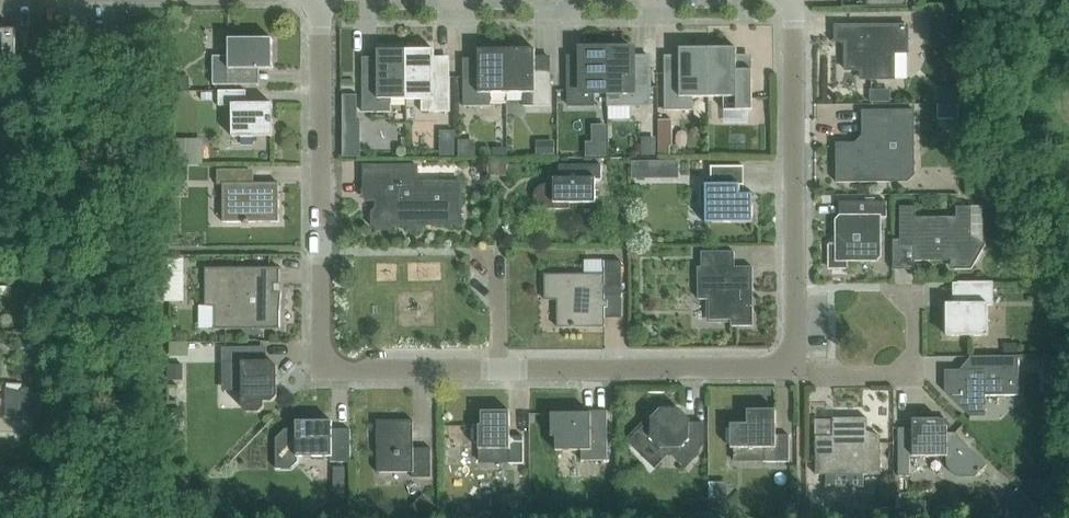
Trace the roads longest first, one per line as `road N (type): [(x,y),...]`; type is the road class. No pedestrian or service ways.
road 1 (residential): [(499,369),(323,365),(320,0)]
road 2 (residential): [(795,368),(793,0)]
road 3 (residential): [(795,368),(499,369)]
road 4 (residential): [(915,376),(795,368)]

